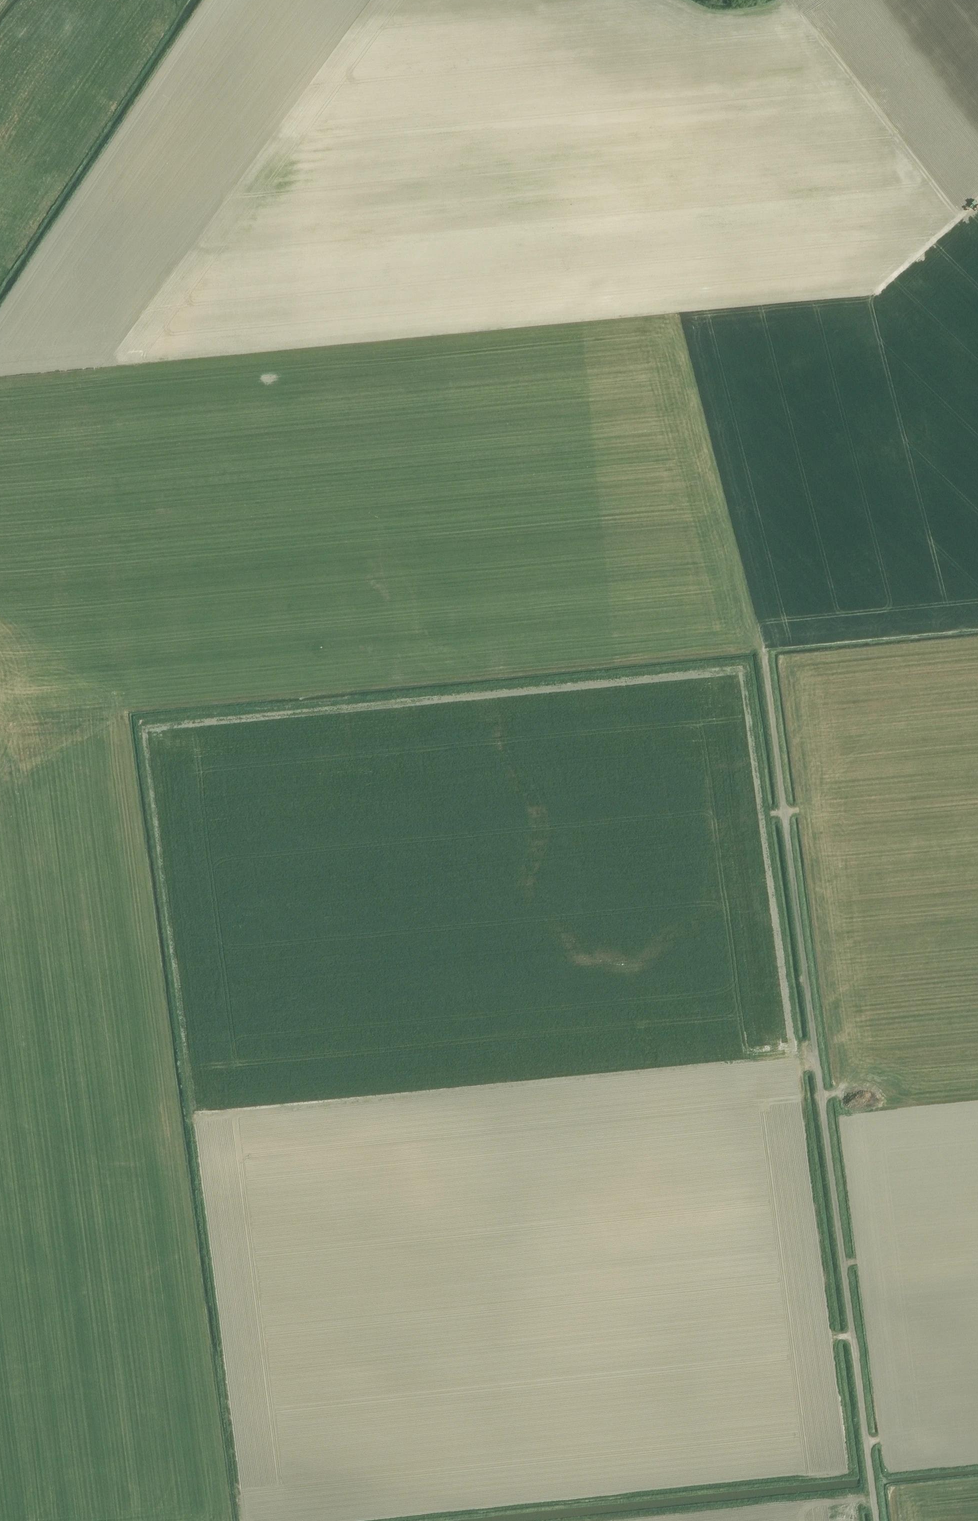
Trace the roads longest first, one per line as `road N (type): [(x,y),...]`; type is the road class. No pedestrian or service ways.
road 1 (track): [(877,1520),(765,641)]
road 2 (track): [(878,292),(977,202)]

